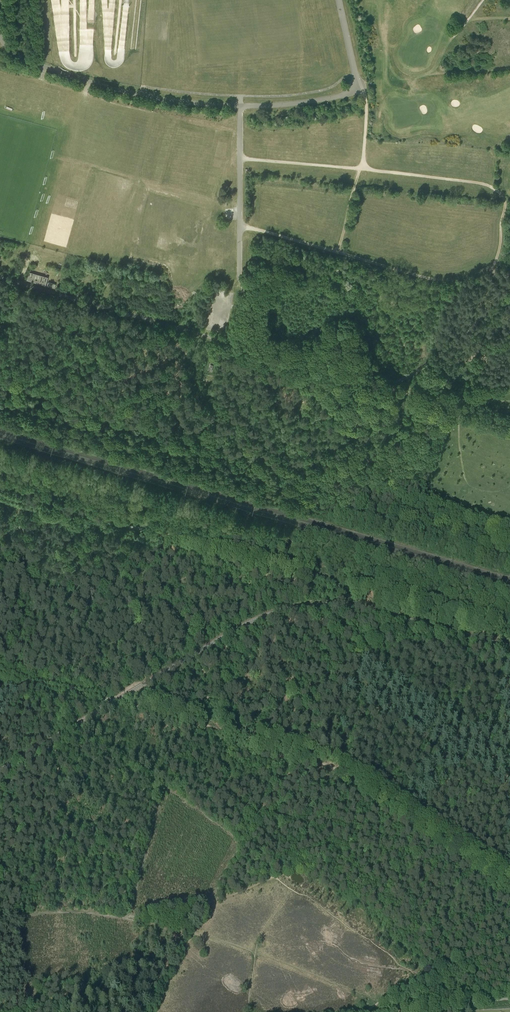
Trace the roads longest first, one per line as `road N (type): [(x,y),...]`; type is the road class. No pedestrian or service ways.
road 1 (track): [(239,226),(454,280),(492,265),(504,206),(499,191),(480,183),(240,158)]
road 2 (unclassified): [(0,771),(280,610),(349,606),(509,646)]
road 3 (track): [(0,377),(412,508)]
road 4 (unclassified): [(233,343),(387,387),(453,348),(509,289)]
road 5 (track): [(20,681),(182,717),(305,758)]
road 6 (unclassified): [(0,36),(23,59),(108,87),(240,106)]
road 7 (unclassified): [(233,343),(0,277)]
road 8 (unclassified): [(233,343),(244,291),(240,106)]
road 9 (track): [(305,758),(260,811),(192,934)]
road 10 (track): [(182,717),(128,920)]
road 11 (unclassified): [(240,106),(353,89),(339,0)]
road 12 (track): [(339,771),(509,883)]
road 13 (track): [(0,920),(77,913),(192,934)]
road 14 (track): [(355,86),(365,98),(364,160),(339,252)]
road 15 (track): [(509,20),(465,23),(435,69),(392,83)]
road 16 (track): [(275,877),(339,771)]
road 17 (track): [(509,999),(389,1011)]

